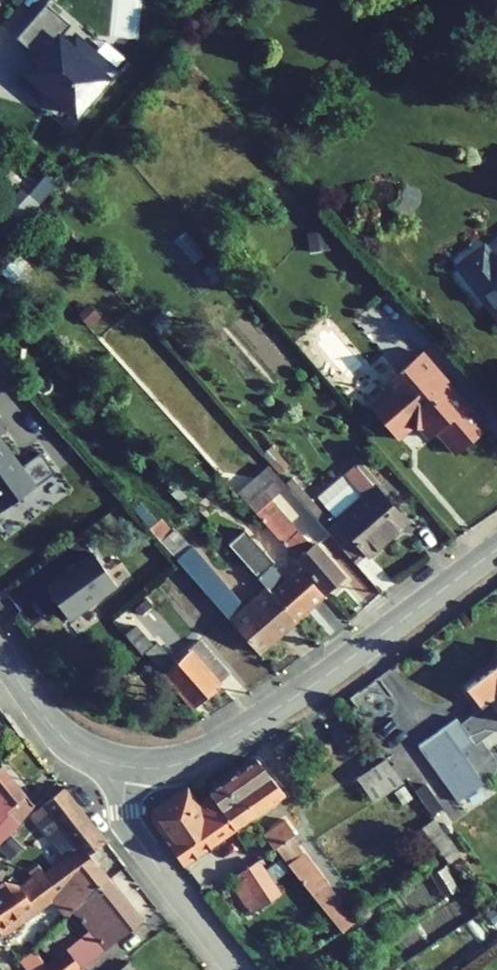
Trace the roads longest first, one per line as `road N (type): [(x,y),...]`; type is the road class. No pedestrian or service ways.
road 1 (tertiary): [(121,766),(175,765),(208,752),(496,548)]
road 2 (unclassified): [(121,766),(123,822),(237,969)]
road 3 (tertiary): [(0,656),(59,736),(121,766)]

